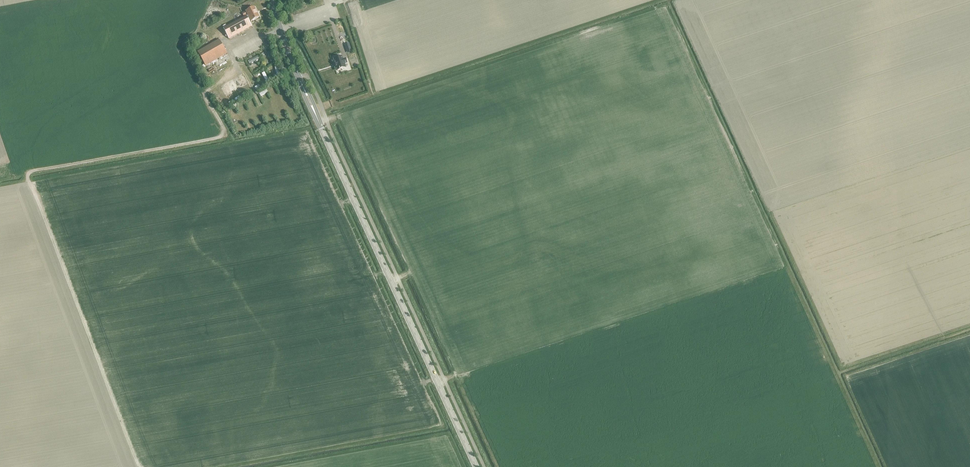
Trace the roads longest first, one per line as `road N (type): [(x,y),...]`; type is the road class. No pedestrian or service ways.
road 1 (secondary): [(316,115),(476,466)]

